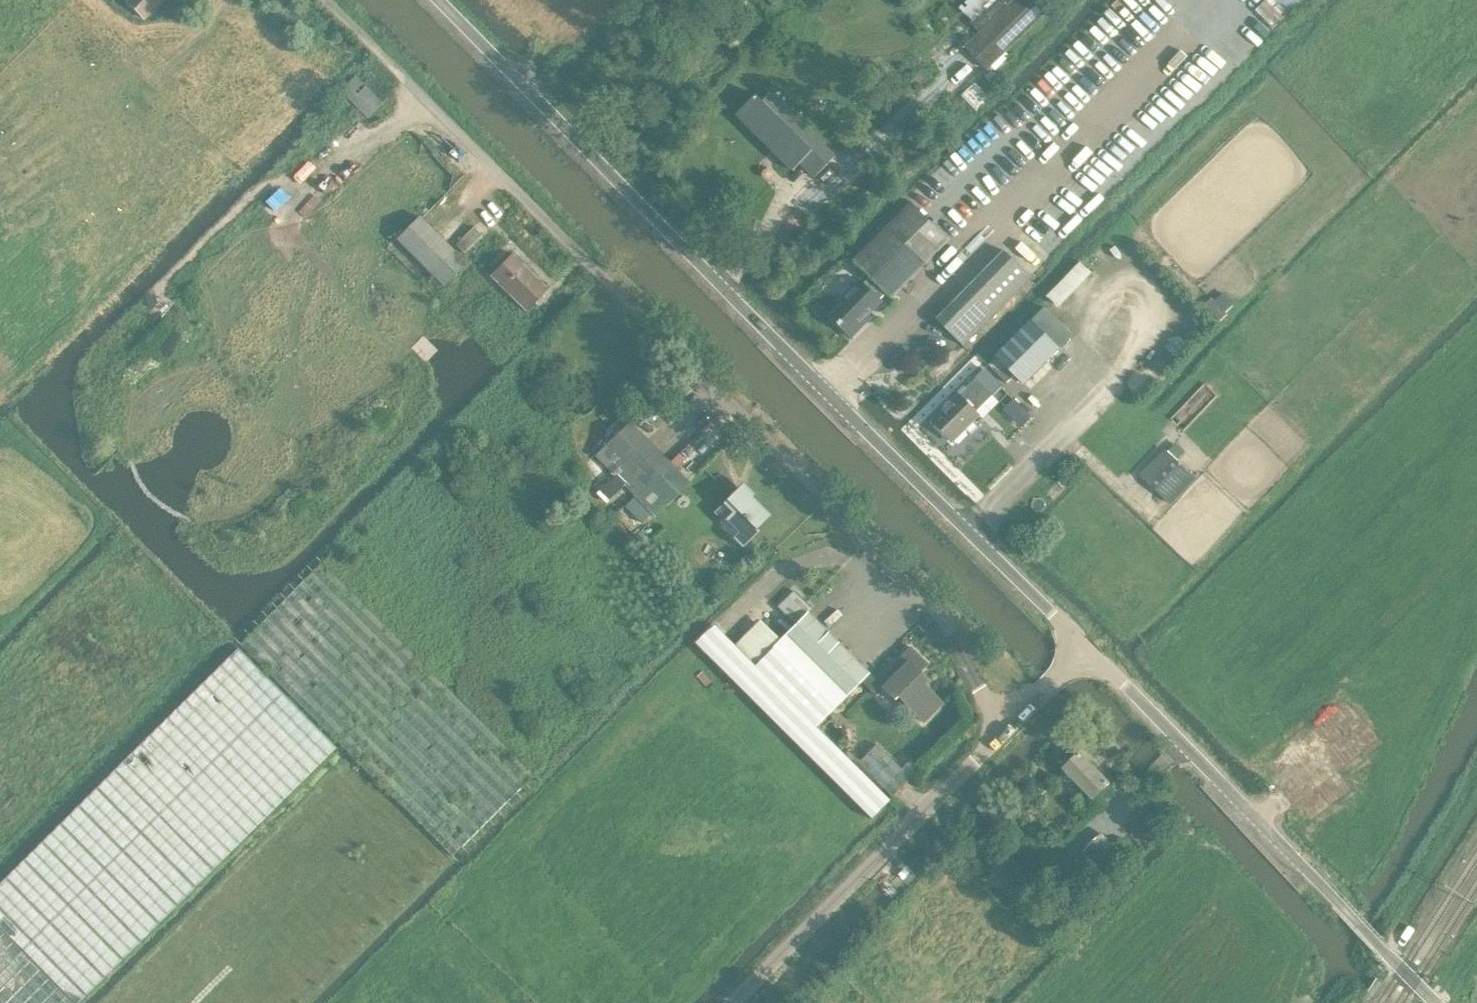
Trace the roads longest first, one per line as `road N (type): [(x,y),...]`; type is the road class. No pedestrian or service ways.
road 1 (unclassified): [(1008,727),(943,618),(326,0)]
road 2 (unclassified): [(1087,648),(438,0)]
road 3 (unclassified): [(1437,1002),(1087,648)]
road 4 (unclassified): [(730,1002),(1008,727)]

